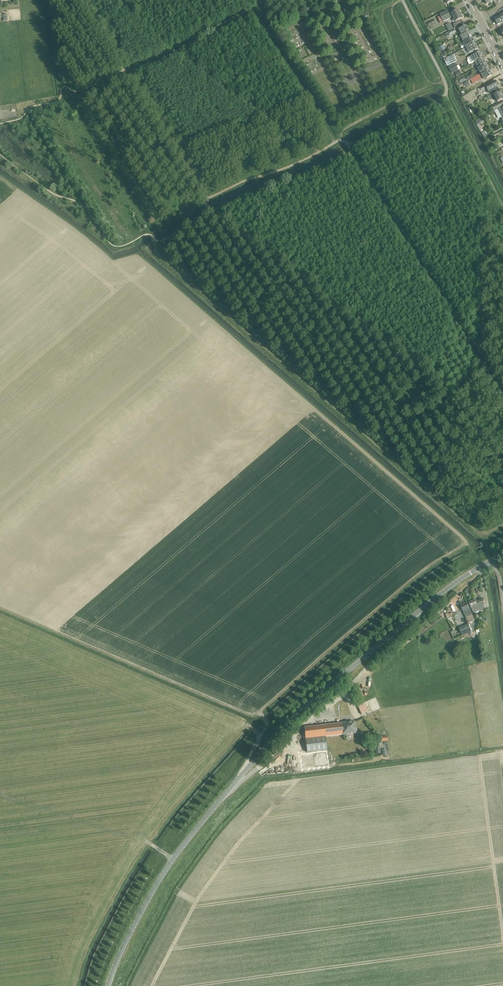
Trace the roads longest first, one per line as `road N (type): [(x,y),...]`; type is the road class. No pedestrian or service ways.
road 1 (tertiary): [(108,985),(163,875),(260,755),(411,618),(502,555)]

